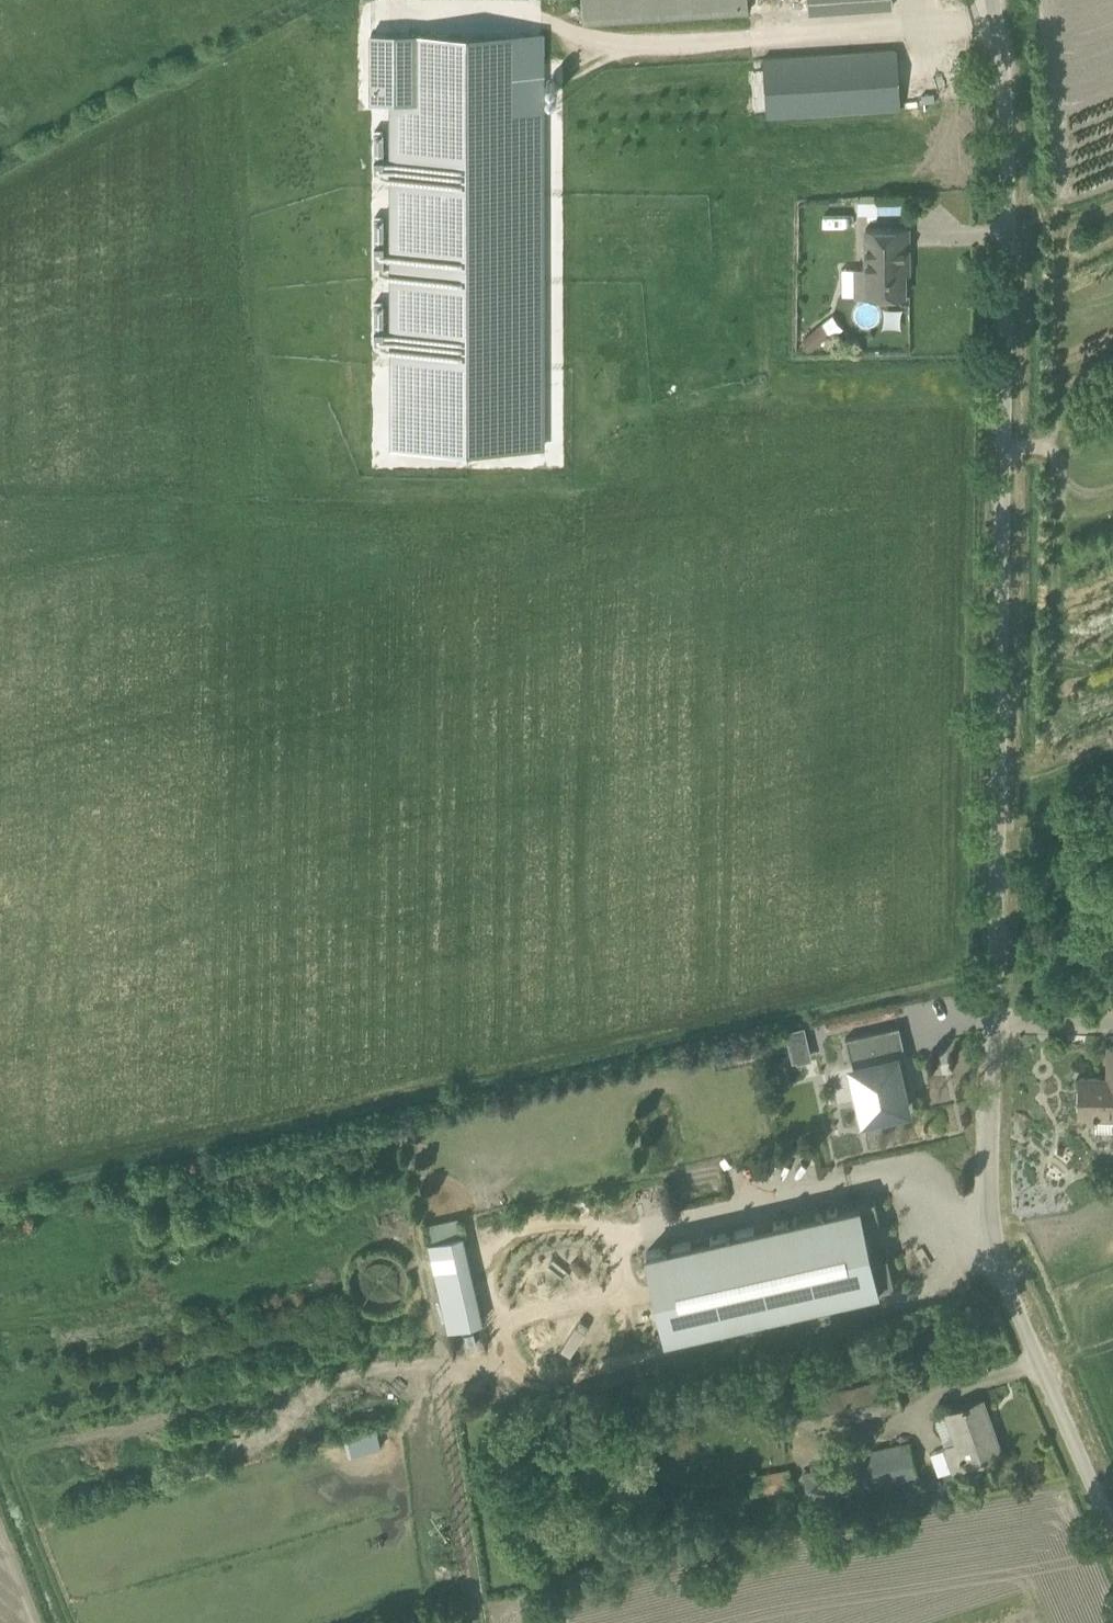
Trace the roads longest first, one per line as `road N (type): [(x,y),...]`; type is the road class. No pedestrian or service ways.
road 1 (unclassified): [(1112,1526),(1009,1282),(987,1194),(983,994),(1004,320),(989,0)]

